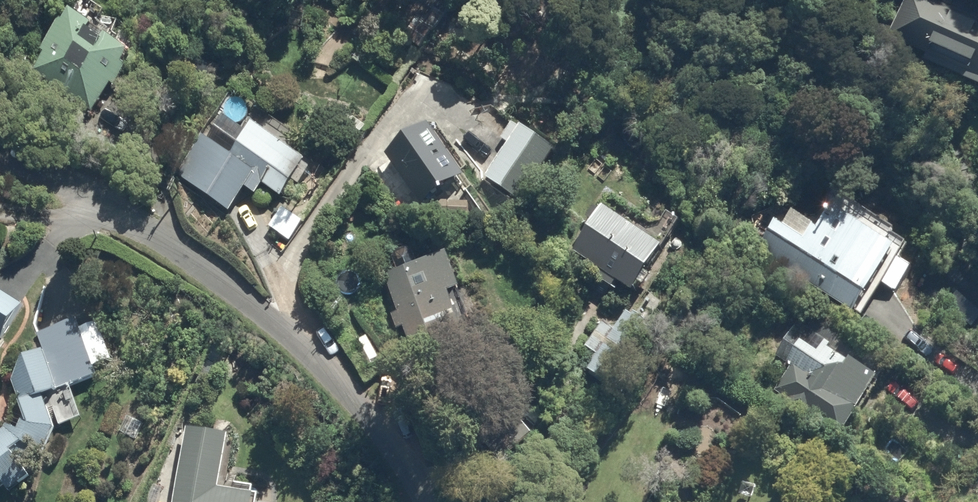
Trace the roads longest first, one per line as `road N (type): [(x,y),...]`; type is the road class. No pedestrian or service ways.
road 1 (residential): [(433,501),(423,478),(317,357),(265,310),(103,202)]

